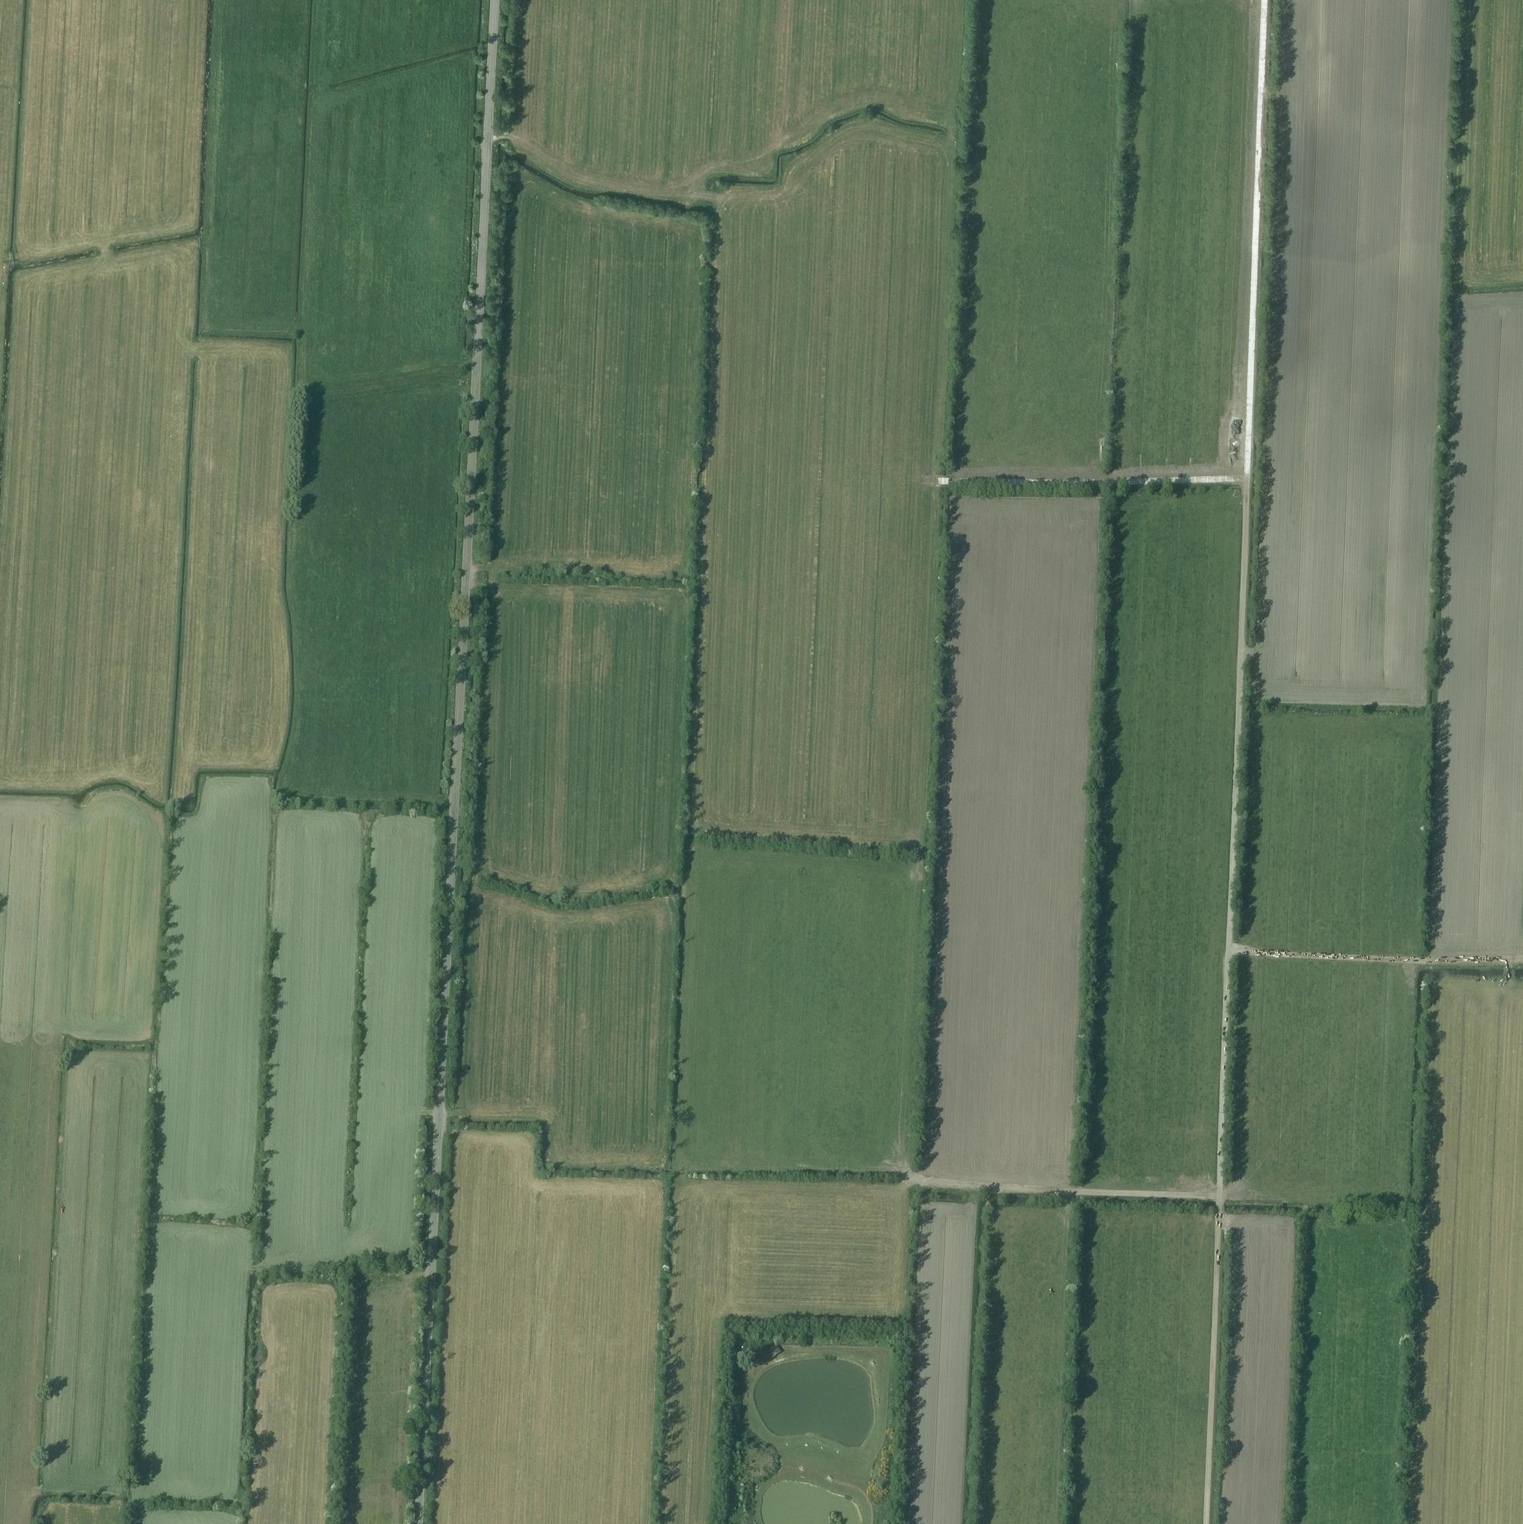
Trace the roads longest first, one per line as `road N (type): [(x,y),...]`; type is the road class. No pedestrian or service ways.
road 1 (unclassified): [(423,1523),(491,0)]
road 2 (track): [(1221,1198),(908,1180)]

